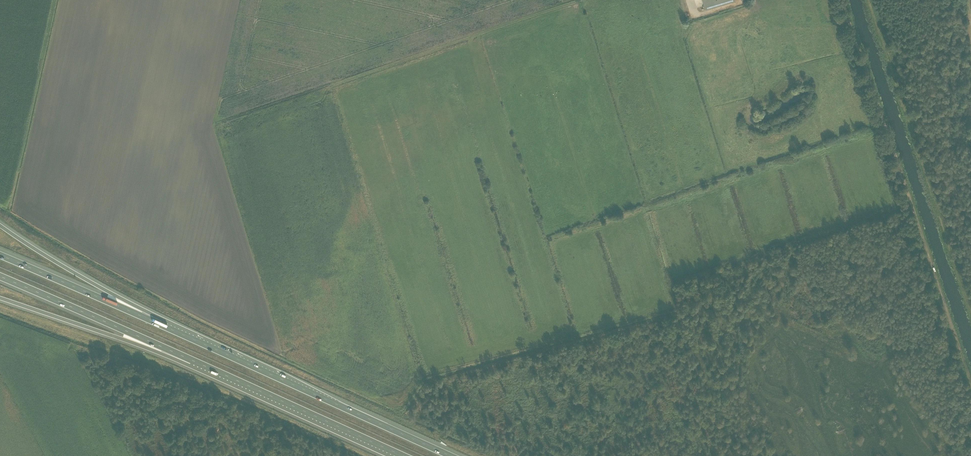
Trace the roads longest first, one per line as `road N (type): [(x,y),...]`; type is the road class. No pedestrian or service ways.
road 1 (motorway): [(453,455),(164,326)]
road 2 (track): [(331,86),(584,0)]
road 3 (motorway): [(192,360),(406,455)]
road 4 (motorway): [(0,276),(192,360)]
road 5 (motorway): [(0,298),(192,360)]
road 6 (motorway): [(164,326),(0,225)]
road 7 (motorway): [(164,326),(0,255)]
road 8 (track): [(840,0),(881,126)]

